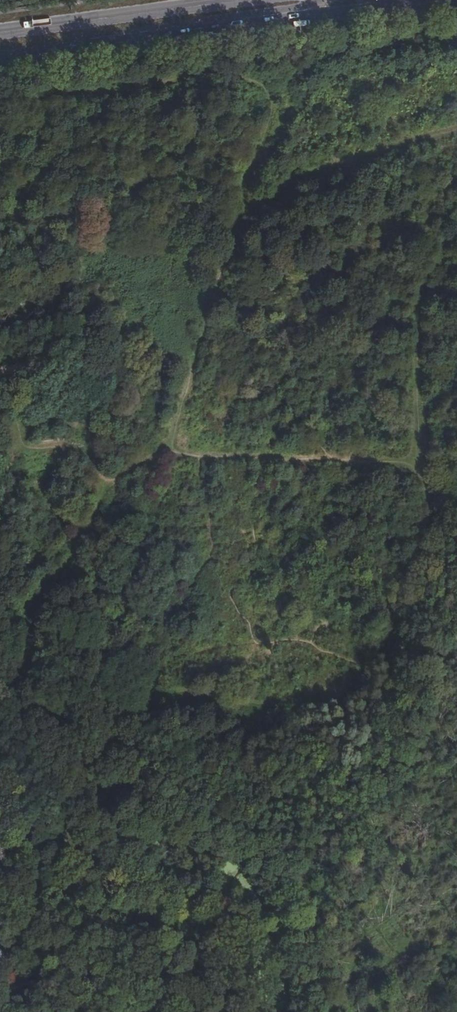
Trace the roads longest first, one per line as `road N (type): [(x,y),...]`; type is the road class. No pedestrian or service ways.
road 1 (primary): [(108,44),(454,0)]
road 2 (primary): [(246,0),(0,32)]
road 3 (unclassified): [(108,44),(309,0)]

